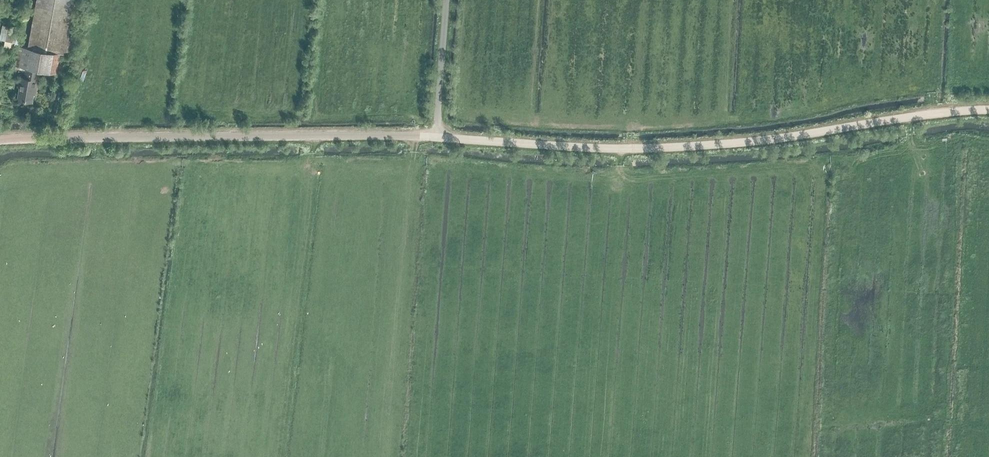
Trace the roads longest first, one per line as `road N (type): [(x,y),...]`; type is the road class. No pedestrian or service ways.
road 1 (unclassified): [(435,136),(665,147),(988,109)]
road 2 (unclassified): [(435,136),(0,139)]
road 3 (unclassified): [(435,136),(446,0)]

